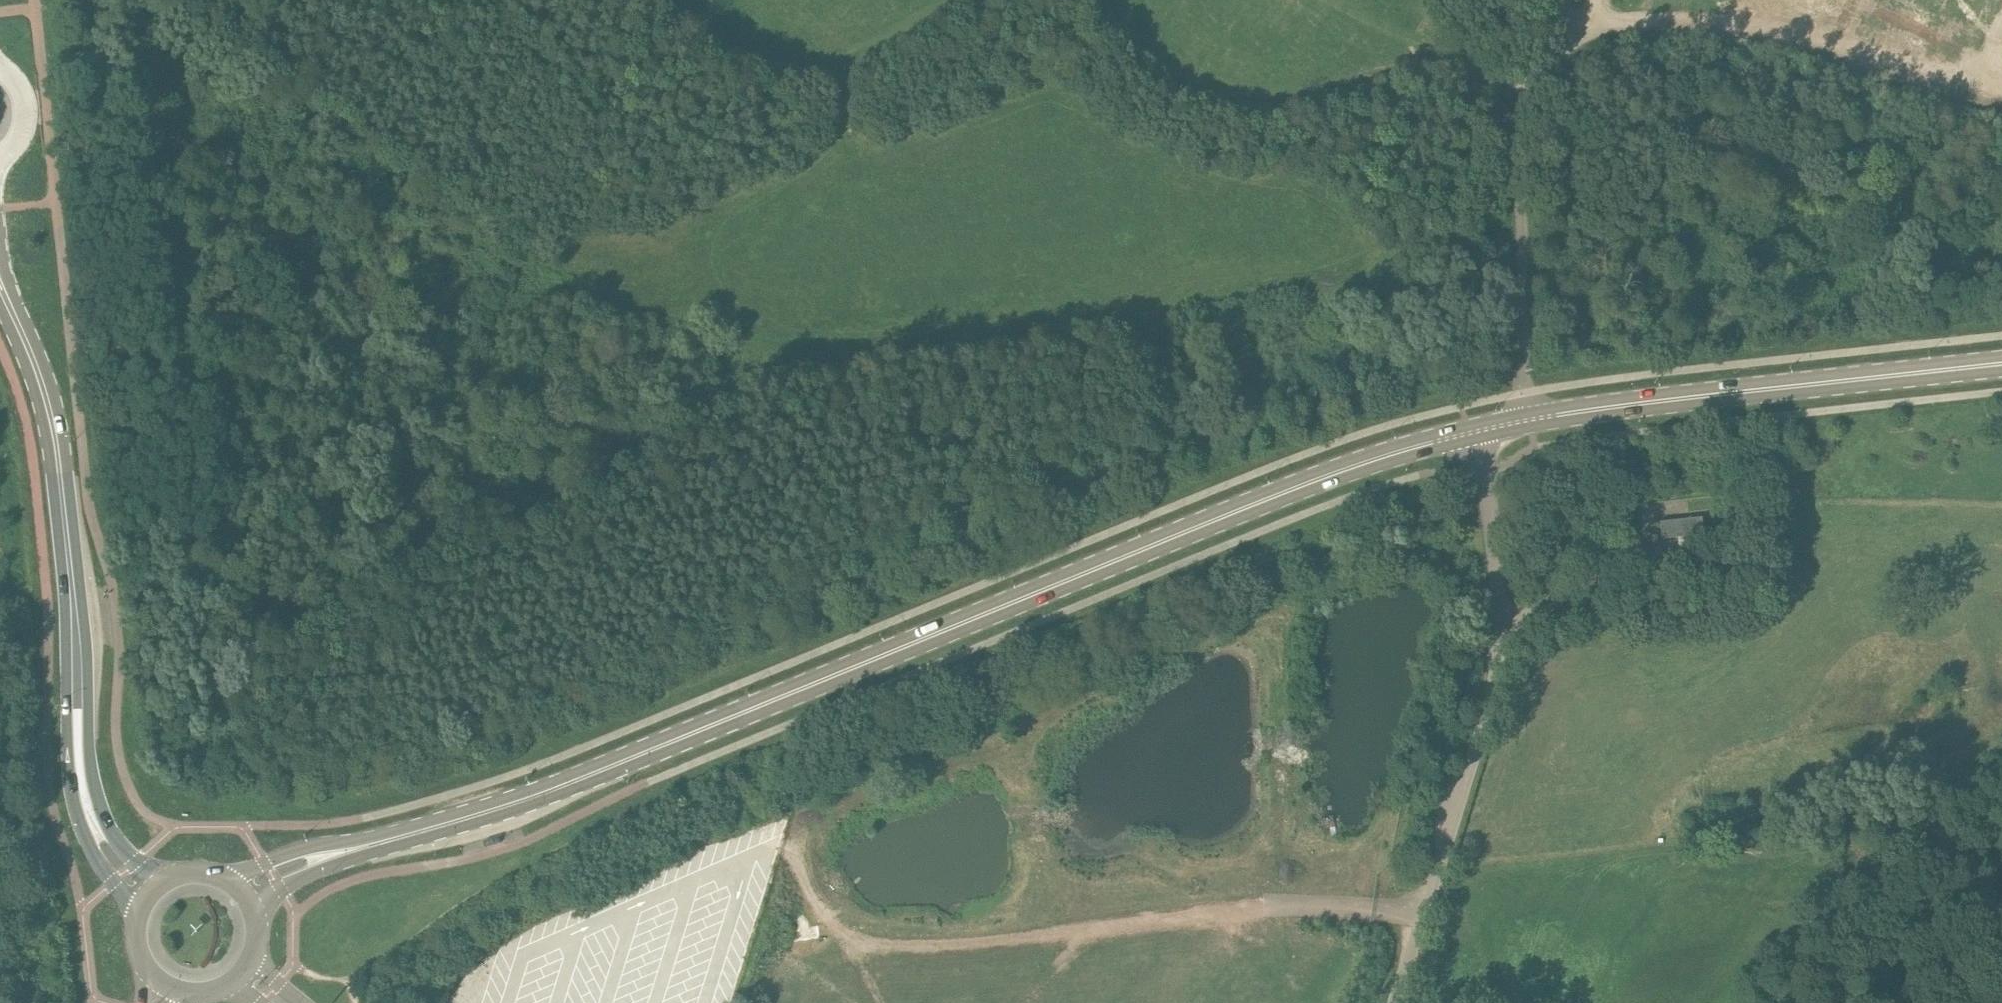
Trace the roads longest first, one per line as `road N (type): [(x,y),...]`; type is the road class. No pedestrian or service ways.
road 1 (secondary): [(381,843),(621,764),(1248,507),(1476,434)]
road 2 (unclassified): [(1394,1002),(1496,668),(1498,589),(1476,434)]
road 3 (tertiary): [(92,819),(80,762),(56,436),(0,285)]
road 4 (track): [(779,849),(792,854),(837,928),(901,945),(1011,941),(1263,908)]
road 5 (secondary): [(1476,434),(1596,409),(2001,365)]
road 6 (track): [(2001,94),(1776,29),(1711,23),(1569,38)]
road 7 (secondary): [(381,843),(324,845),(221,877)]
road 8 (secondary): [(256,915),(282,889),(381,843)]
road 9 (secondary): [(180,992),(215,992),(245,972),(259,935),(256,915)]
road 10 (tertiary): [(0,163),(25,138),(30,111),(21,85),(0,65)]

